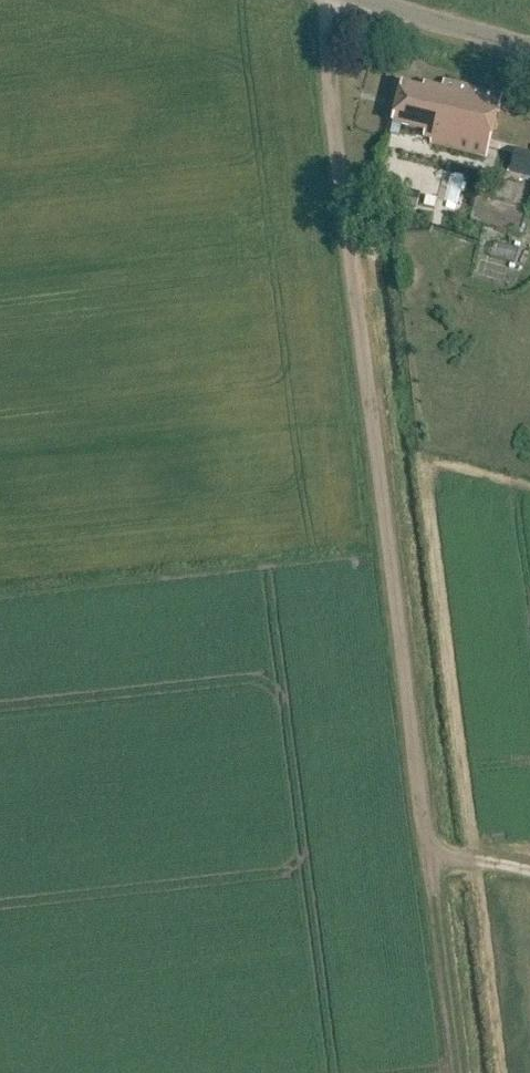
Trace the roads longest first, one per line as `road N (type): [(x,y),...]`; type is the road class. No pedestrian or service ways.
road 1 (unclassified): [(329,0),(334,136),(428,845),(529,869)]
road 2 (track): [(428,845),(458,1072)]
road 3 (unclassified): [(529,45),(368,0)]

